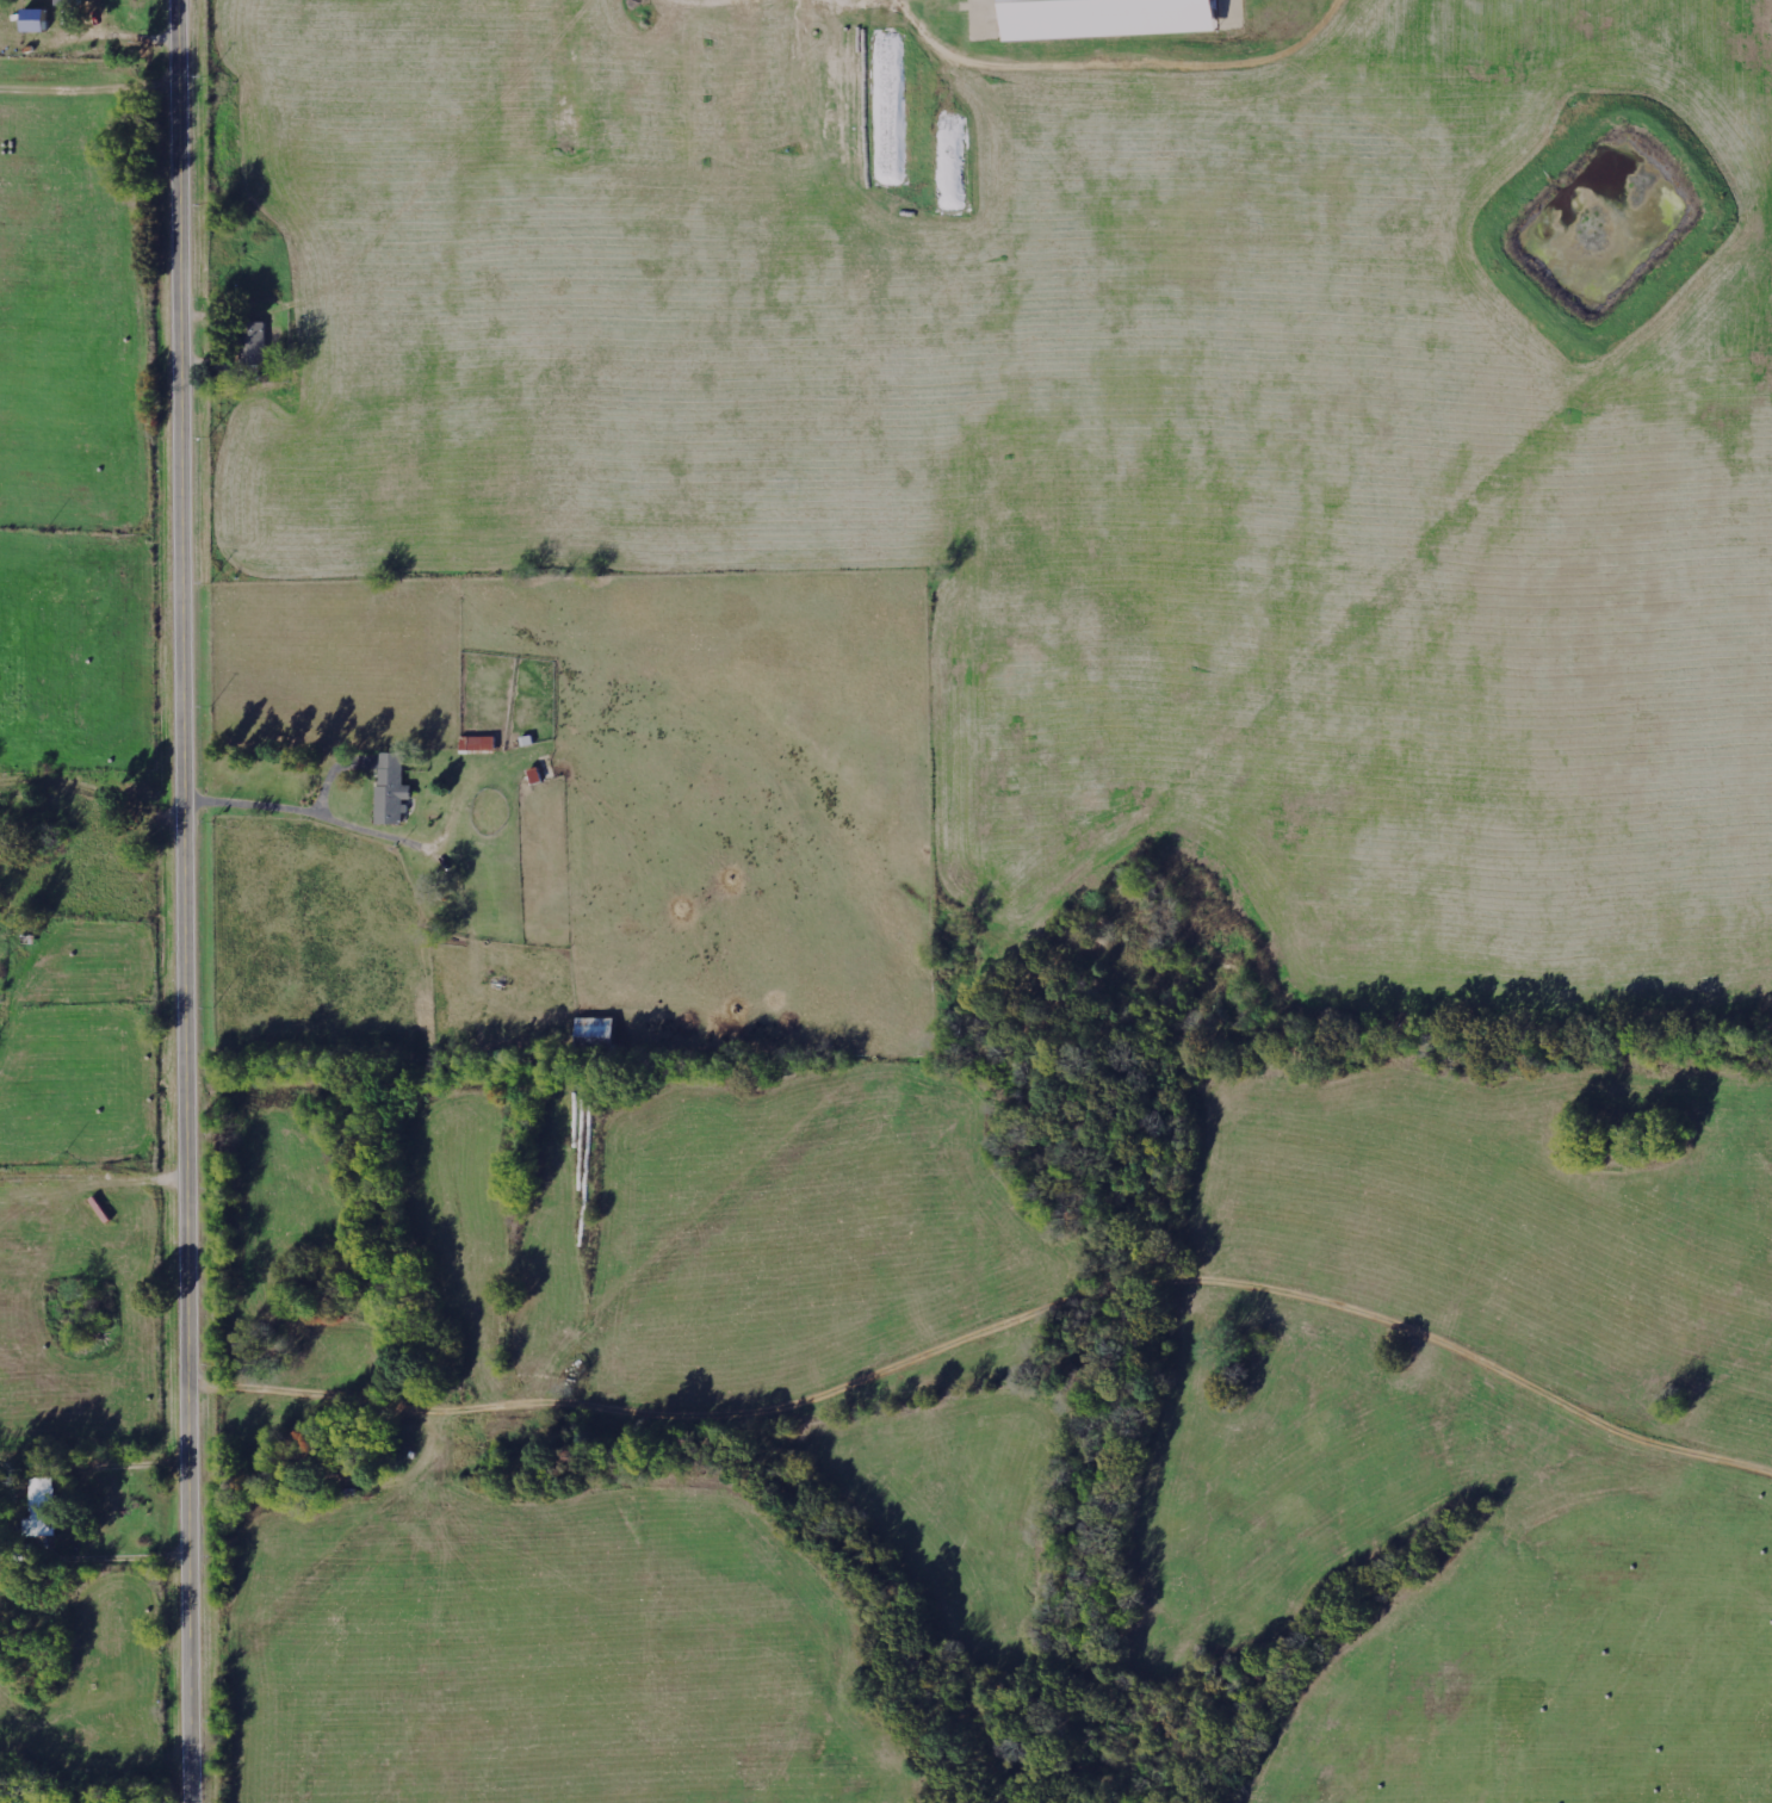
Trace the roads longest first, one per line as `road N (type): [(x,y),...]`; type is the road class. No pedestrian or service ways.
road 1 (secondary): [(198,1802),(183,0)]
road 2 (residential): [(187,611),(0,610)]

